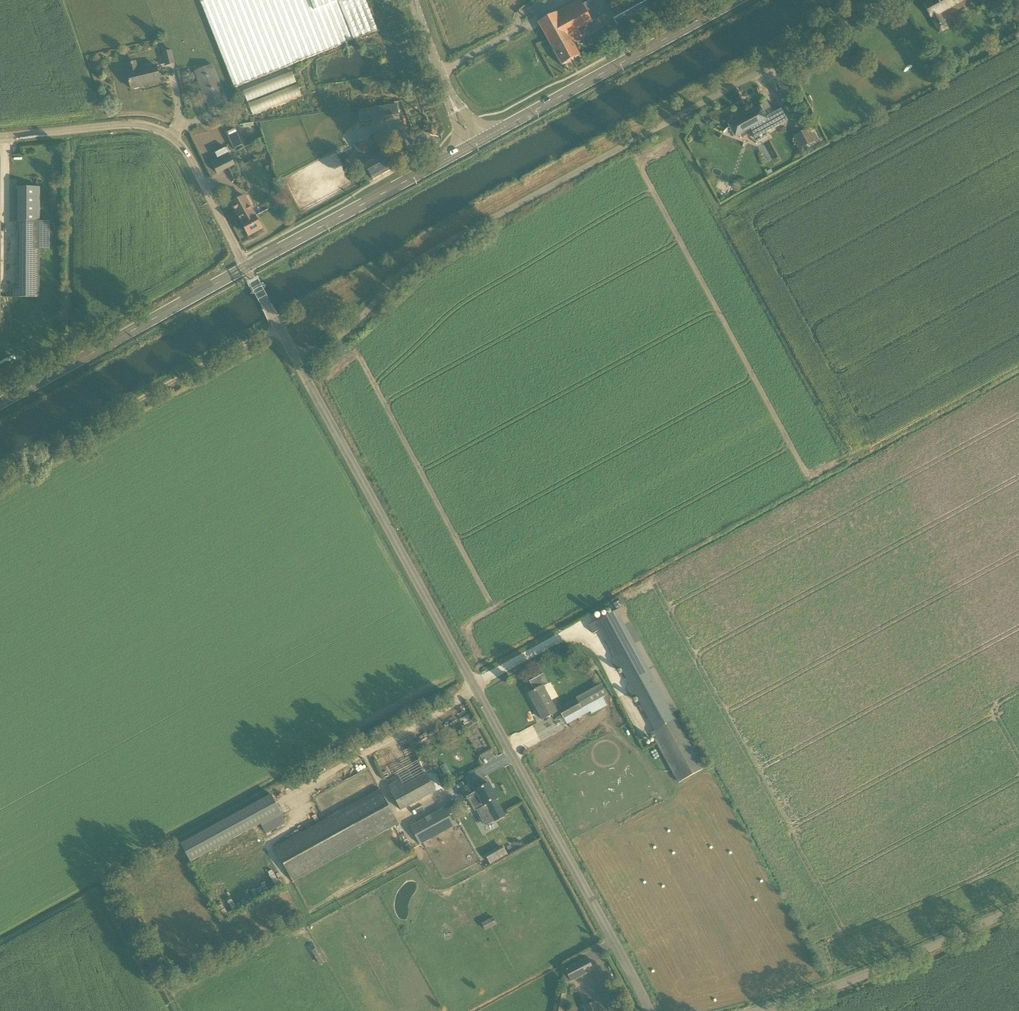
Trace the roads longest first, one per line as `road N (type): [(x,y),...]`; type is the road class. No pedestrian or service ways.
road 1 (unclassified): [(648,1010),(298,366)]
road 2 (unclassified): [(298,366),(413,263),(890,0)]
road 3 (unclassified): [(246,267),(176,142),(138,131),(0,141)]
road 4 (track): [(0,477),(278,328)]
road 5 (primary): [(481,139),(738,0)]
road 6 (primary): [(0,403),(246,267)]
road 7 (unclassified): [(762,1010),(1018,909)]
road 8 (primary): [(246,267),(466,148)]

